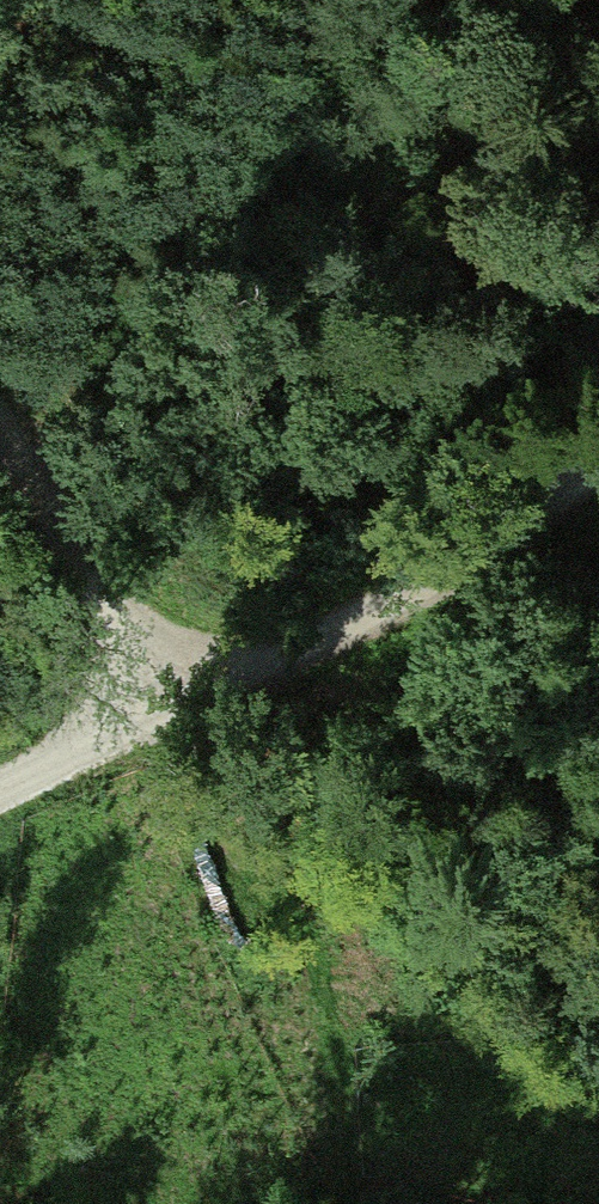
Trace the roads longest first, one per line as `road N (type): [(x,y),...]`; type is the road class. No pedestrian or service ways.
road 1 (track): [(167,715),(481,558),(598,461)]
road 2 (track): [(0,442),(167,715)]
road 3 (track): [(0,795),(167,715)]

